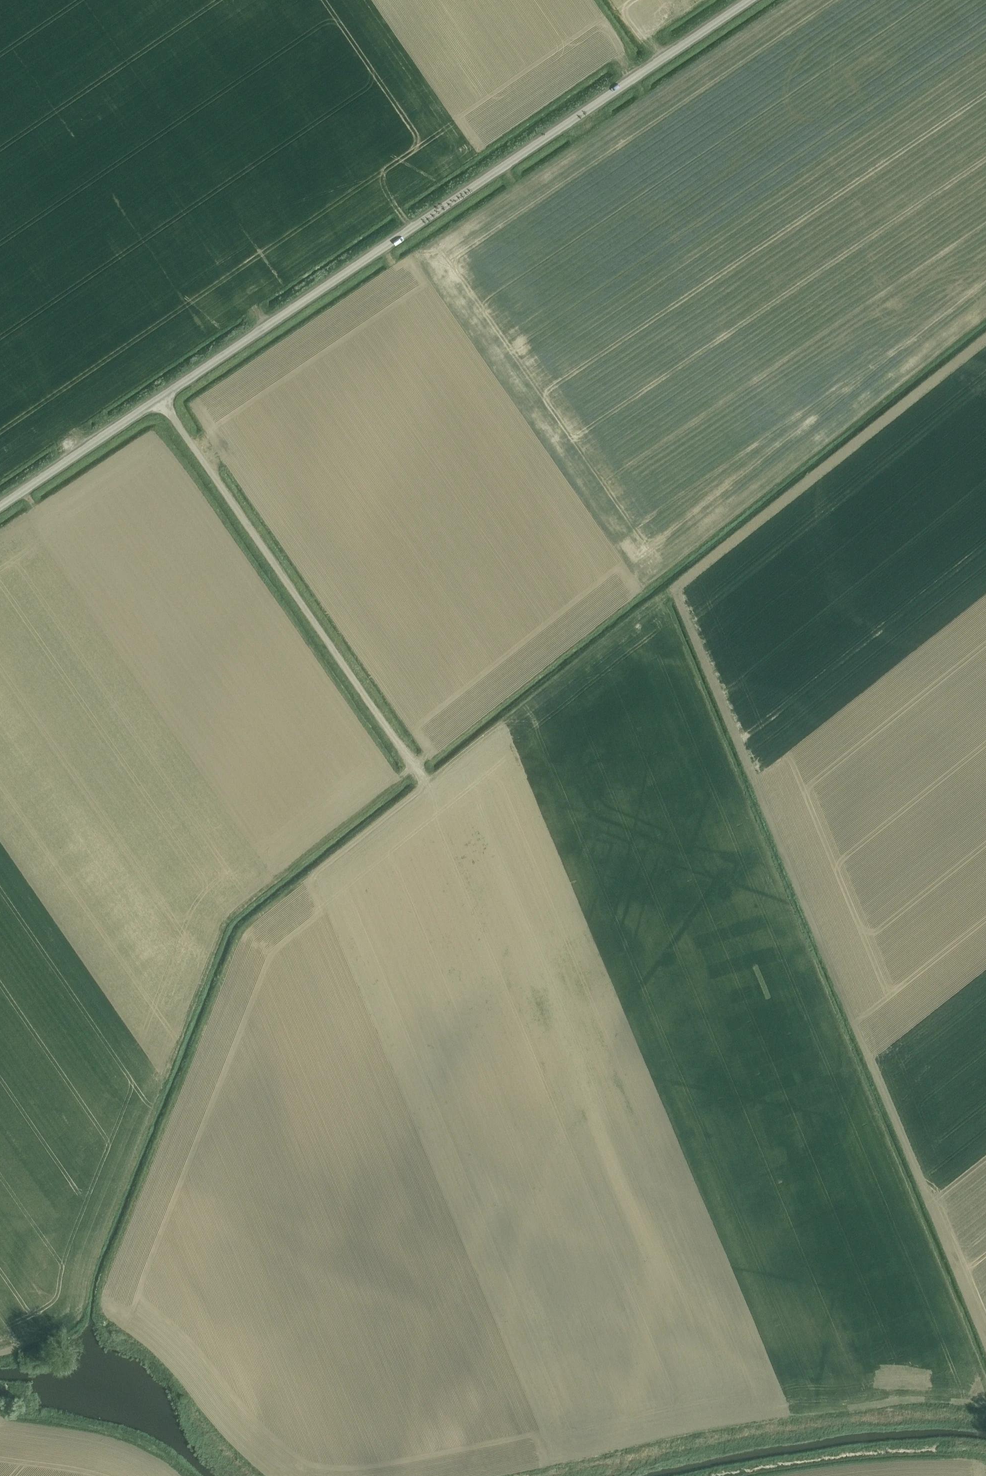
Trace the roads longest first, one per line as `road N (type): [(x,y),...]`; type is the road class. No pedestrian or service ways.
road 1 (unclassified): [(159,399),(749,0)]
road 2 (unclassified): [(423,779),(159,399)]
road 3 (unclassified): [(0,506),(159,399)]

